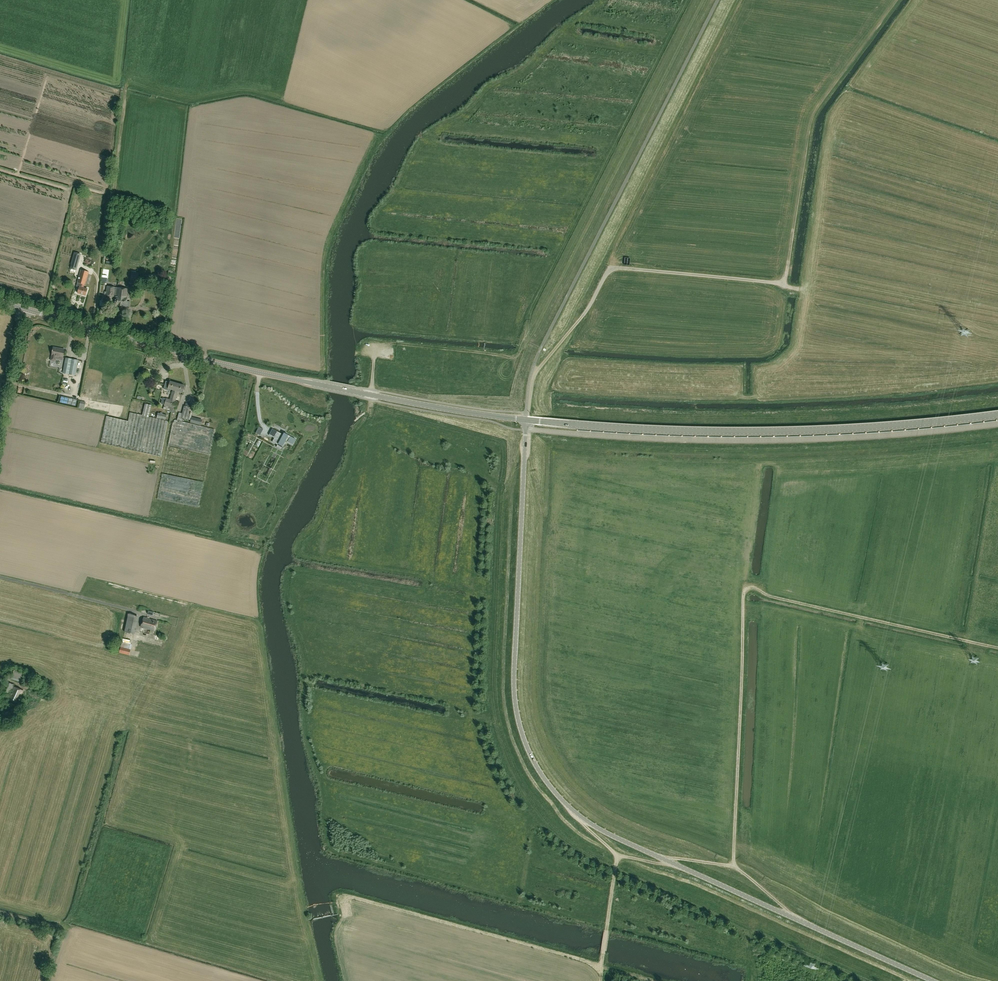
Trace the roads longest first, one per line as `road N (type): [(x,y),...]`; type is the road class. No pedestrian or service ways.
road 1 (tertiary): [(933,980),(606,833),(548,783),(523,735),(514,687),(527,421)]
road 2 (tertiary): [(527,421),(226,365),(23,308)]
road 3 (tertiary): [(997,416),(744,432),(527,421)]
road 4 (track): [(606,929),(601,964),(593,963),(349,895)]
road 5 (track): [(546,516),(525,437),(501,488)]

